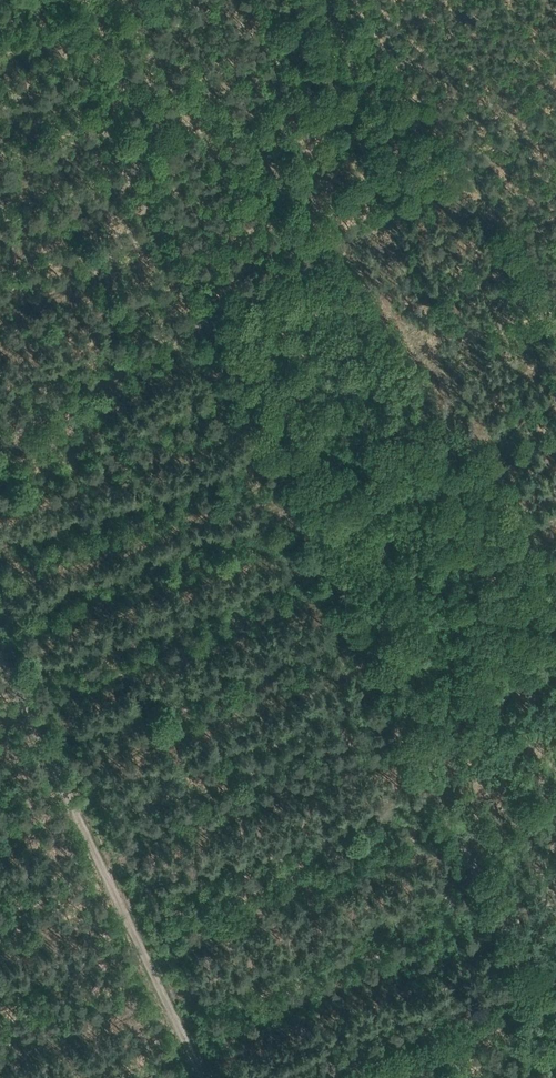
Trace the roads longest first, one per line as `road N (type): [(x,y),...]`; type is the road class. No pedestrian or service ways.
road 1 (track): [(372,0),(473,159)]
road 2 (track): [(473,159),(555,291)]

